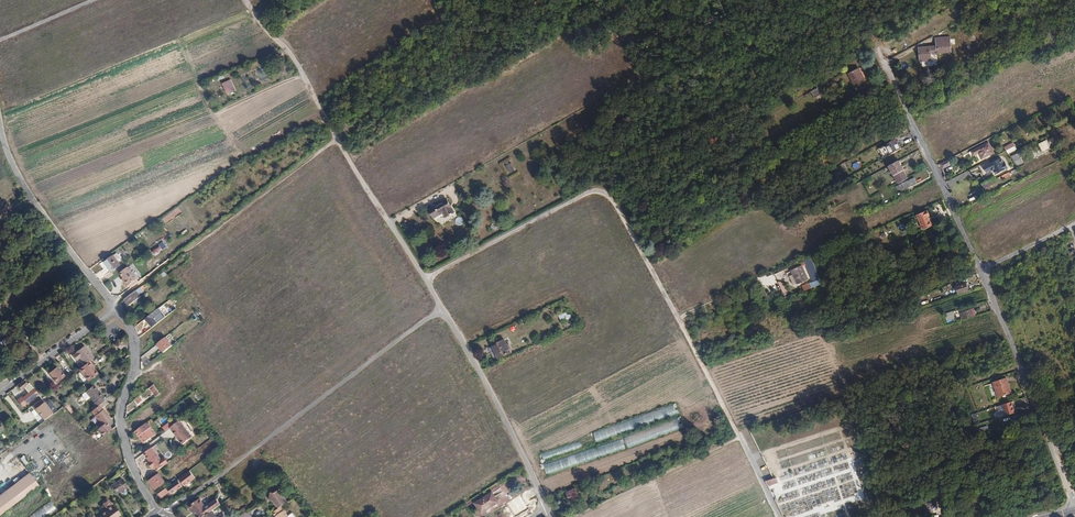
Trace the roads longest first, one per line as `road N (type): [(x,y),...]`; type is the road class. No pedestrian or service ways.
road 1 (track): [(534,0),(112,305)]
road 2 (unclassified): [(601,188),(781,516)]
road 3 (unclassified): [(427,279),(360,185),(294,61),(246,0)]
road 4 (track): [(704,368),(981,271)]
road 5 (unclassified): [(442,309),(221,475)]
road 6 (residential): [(981,271),(1074,508)]
road 7 (residential): [(876,46),(981,271)]
road 8 (unclassified): [(547,511),(442,309)]
road 9 (residential): [(0,125),(40,210),(115,309)]
road 10 (residential): [(115,309),(134,333),(136,355),(123,434),(157,511)]
road 11 (unclassified): [(601,188),(427,279)]
road 12 (residential): [(0,394),(115,309)]

